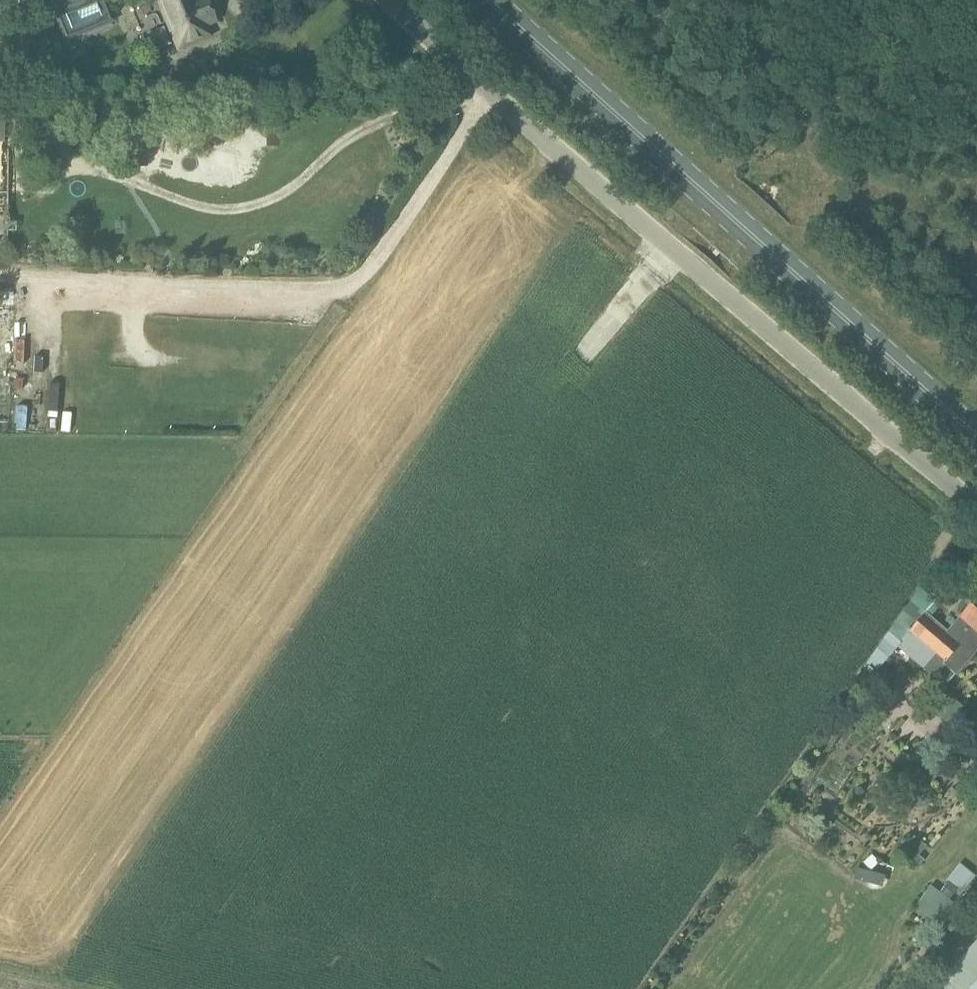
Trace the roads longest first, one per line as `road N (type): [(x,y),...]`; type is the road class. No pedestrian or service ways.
road 1 (unclassified): [(976,504),(388,0)]
road 2 (primary): [(976,435),(490,0)]

